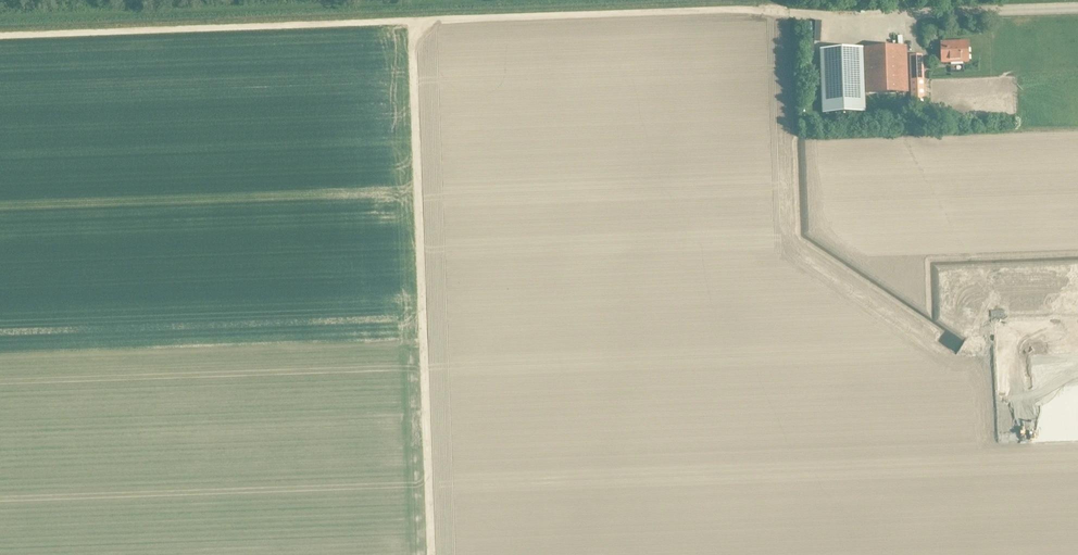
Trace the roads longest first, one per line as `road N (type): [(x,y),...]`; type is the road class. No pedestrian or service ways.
road 1 (track): [(428,554),(409,22),(774,8),(825,23)]

